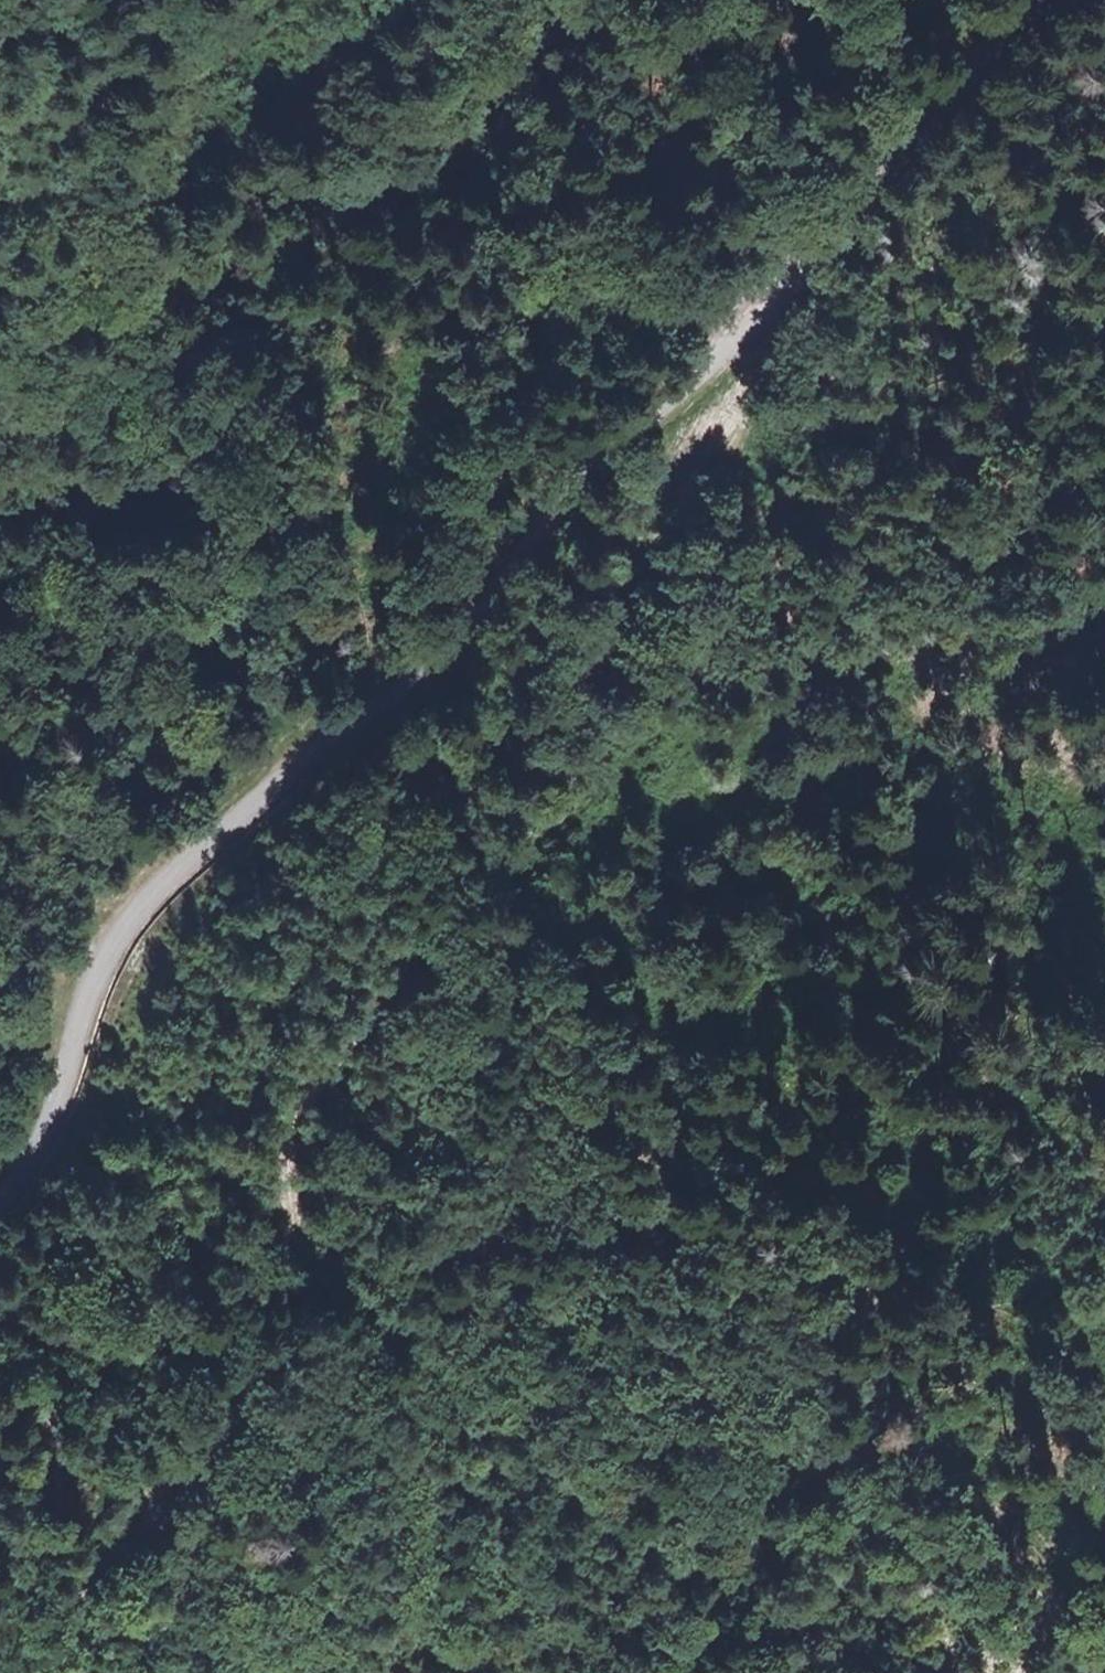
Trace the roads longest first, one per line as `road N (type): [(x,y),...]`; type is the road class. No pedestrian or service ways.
road 1 (unclassified): [(0,1213),(40,1156),(110,950),(486,591),(645,424),(1014,0)]

